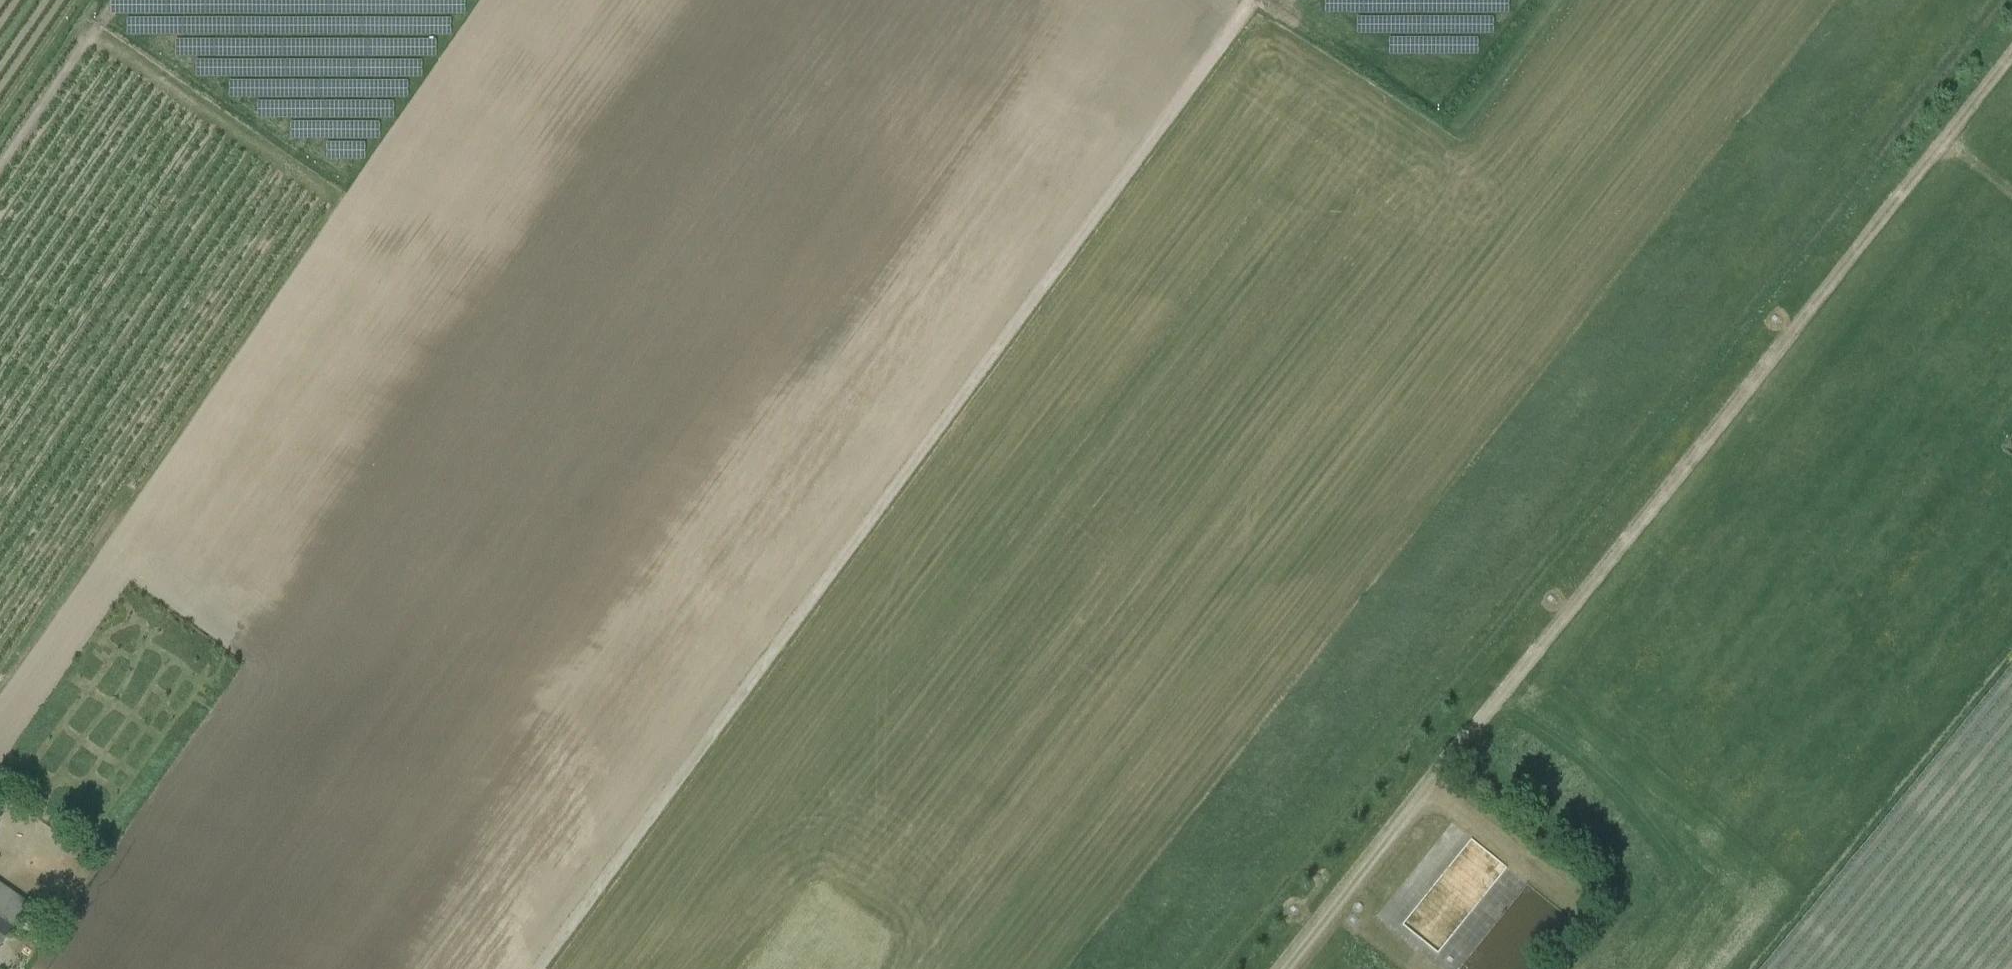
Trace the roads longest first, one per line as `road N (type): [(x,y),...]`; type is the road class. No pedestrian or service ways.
road 1 (track): [(537,968),(1249,5)]
road 2 (track): [(2011,58),(1286,968)]

